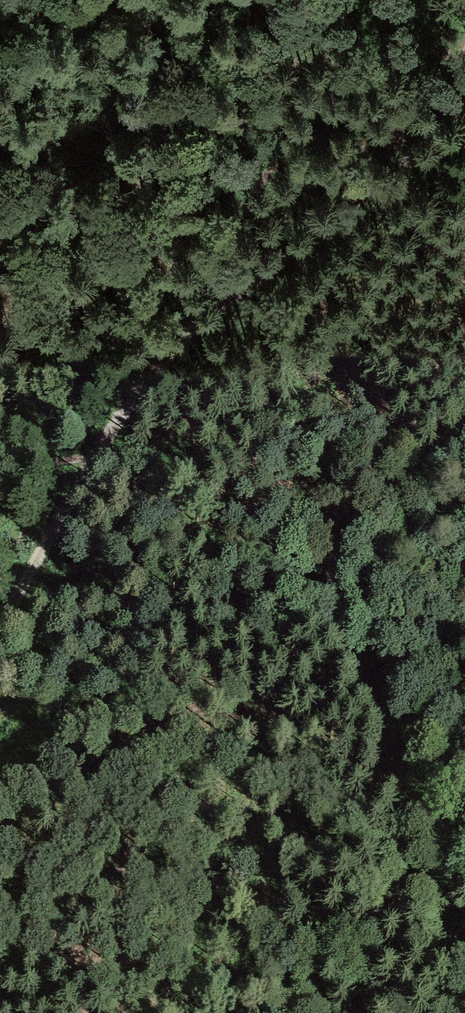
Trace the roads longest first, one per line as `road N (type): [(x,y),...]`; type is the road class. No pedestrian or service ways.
road 1 (track): [(464,445),(374,508),(331,564),(339,623),(403,800),(355,1012)]
road 2 (track): [(464,114),(213,298),(113,430)]
road 3 (track): [(93,463),(0,628)]

